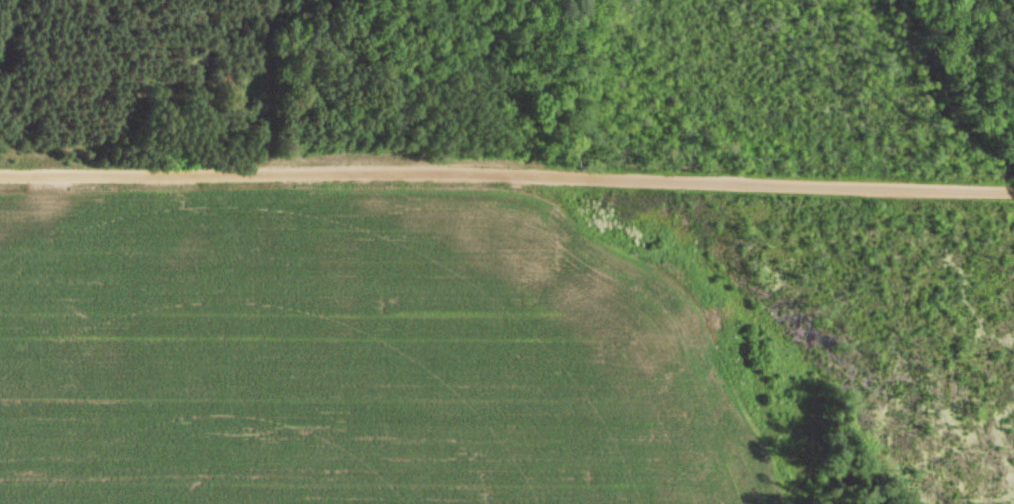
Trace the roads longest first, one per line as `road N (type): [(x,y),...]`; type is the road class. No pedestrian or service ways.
road 1 (residential): [(0,168),(1013,173)]
road 2 (track): [(164,172),(248,261),(461,276),(514,290),(590,334),(618,360),(646,408),(645,503)]

